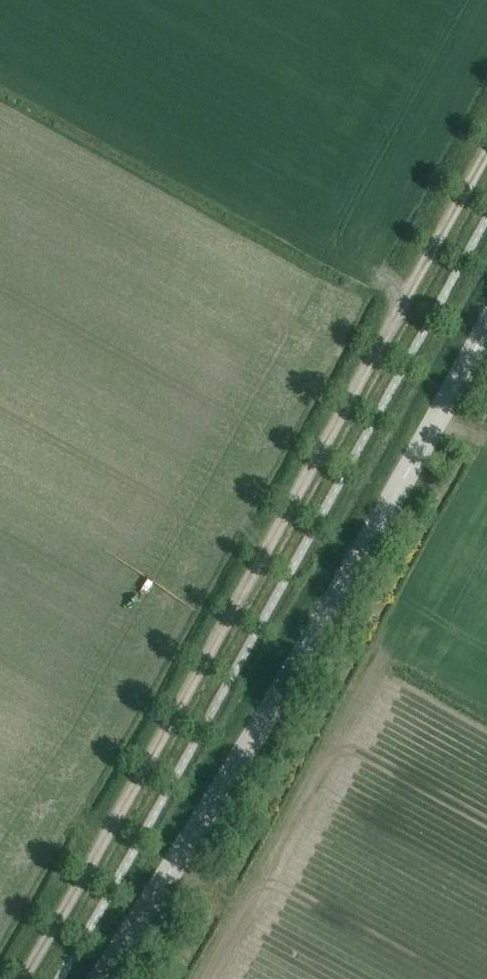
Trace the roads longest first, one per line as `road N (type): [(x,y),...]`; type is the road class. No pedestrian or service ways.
road 1 (track): [(23,978),(486,156)]
road 2 (tertiary): [(99,978),(389,509),(486,332)]

